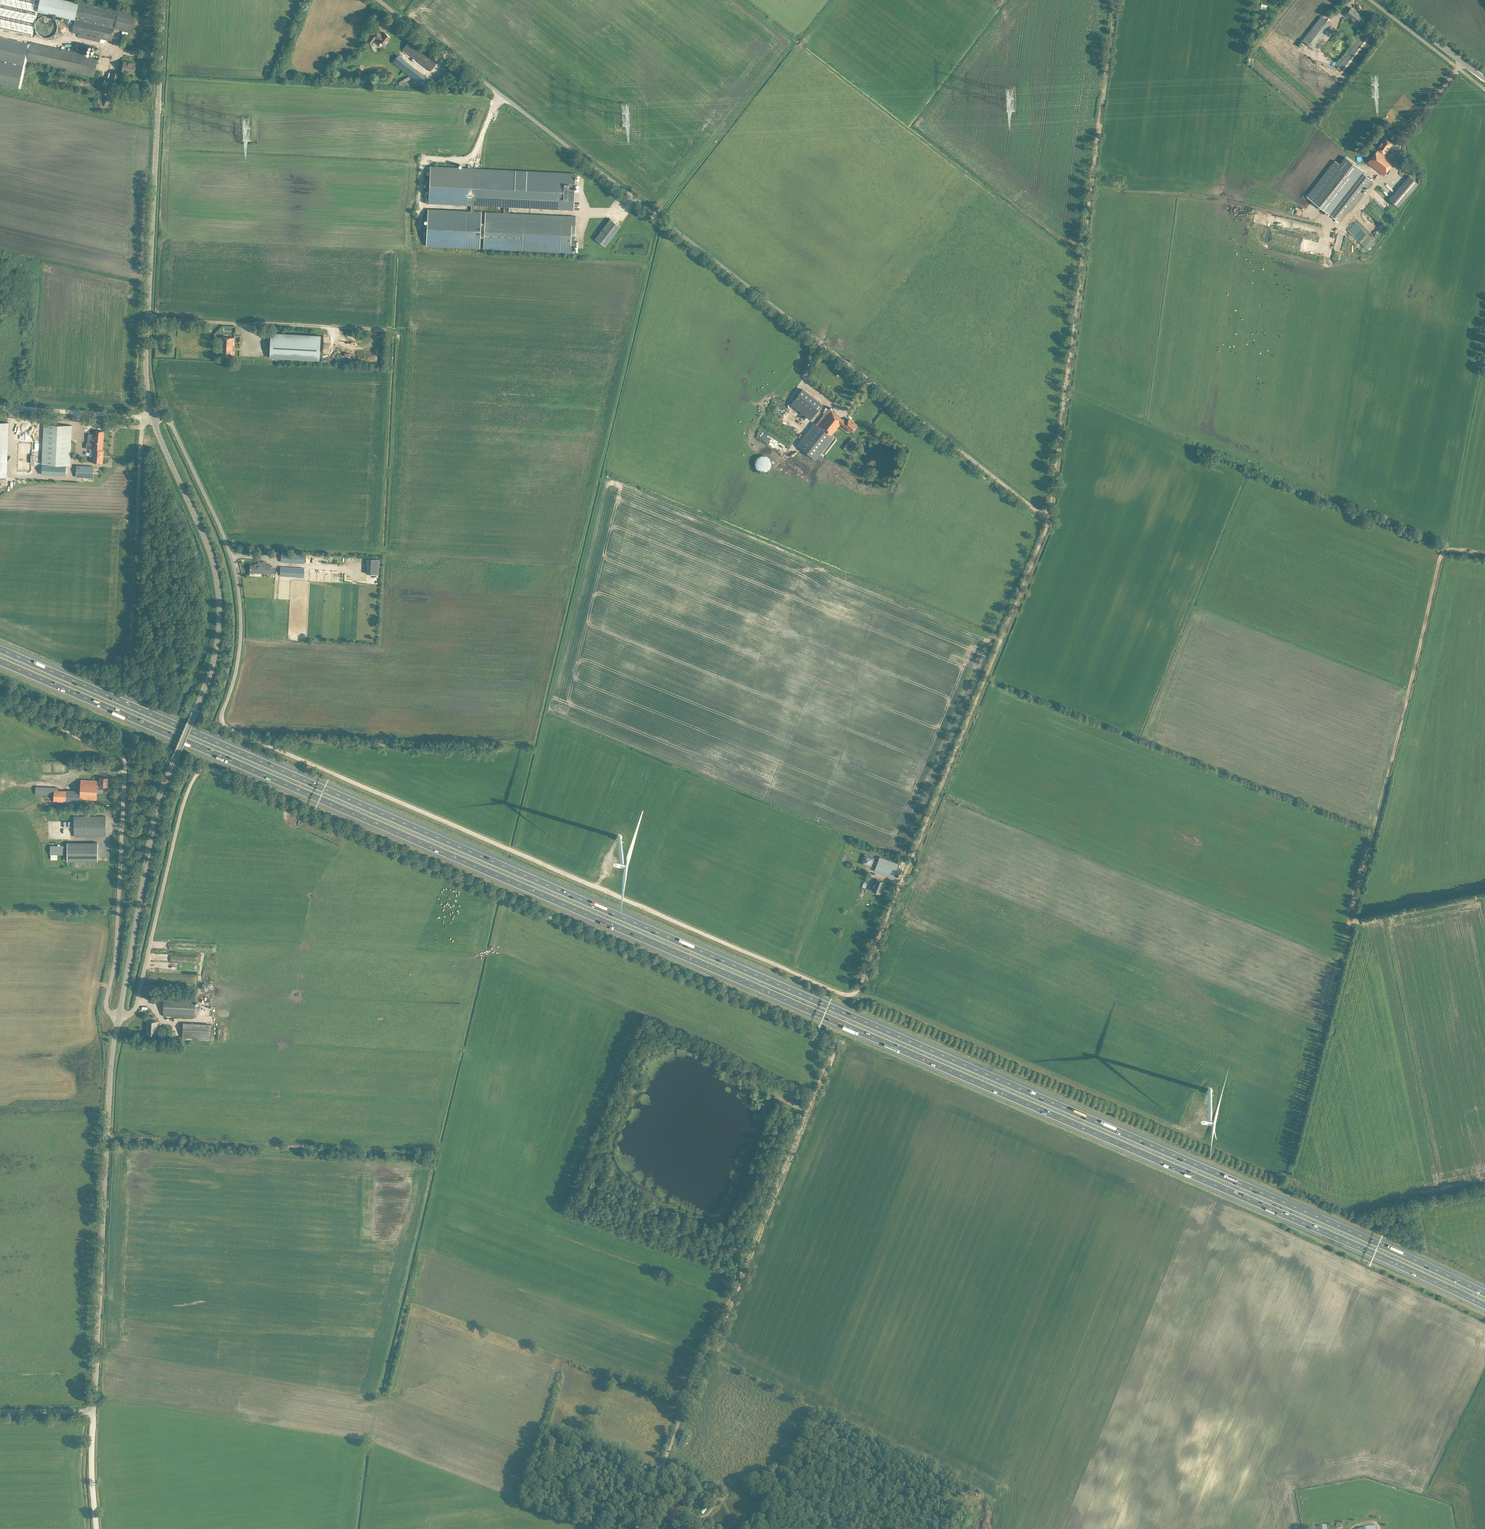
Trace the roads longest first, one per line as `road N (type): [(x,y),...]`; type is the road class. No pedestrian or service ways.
road 1 (motorway): [(1484,1293),(0,645)]
road 2 (motorway): [(0,660),(1484,1305)]
road 3 (track): [(208,771),(835,1035),(636,1528)]
road 4 (unclassified): [(1026,505),(372,0)]
road 5 (track): [(851,1000),(266,745)]
road 6 (track): [(1047,520),(1116,0)]
road 7 (track): [(851,1000),(1047,520)]
road 8 (unclassified): [(119,1019),(94,1415)]
road 9 (unclassified): [(266,745),(221,720),(240,639),(233,564),(170,422),(152,418)]
road 10 (unclassified): [(178,752),(216,653),(219,603),(209,549),(152,418)]
road 11 (unclassified): [(148,318),(163,0)]
road 12 (track): [(108,1140),(420,1157)]
road 13 (unclassified): [(119,1019),(134,1014),(184,803),(196,776),(208,771)]
road 14 (unclassified): [(178,752),(162,795),(119,1019)]
road 15 (unclassified): [(119,1019),(108,1007),(127,763)]
road 16 (unclassified): [(395,331),(148,318)]
road 17 (track): [(150,413),(108,420),(0,412)]
road 18 (tertiary): [(1484,80),(1380,0)]

